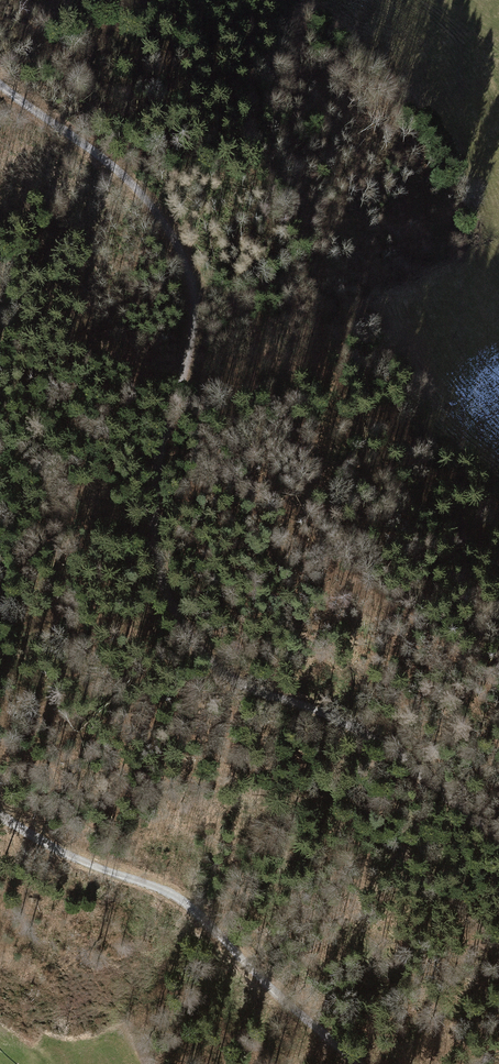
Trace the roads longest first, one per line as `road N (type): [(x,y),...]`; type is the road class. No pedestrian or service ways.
road 1 (track): [(498,842),(400,751),(340,717),(219,670),(178,618),(159,564),(154,520),(159,458),(194,321),(190,275),(151,204),(126,178),(0,86)]
road 2 (track): [(0,817),(186,903),(358,1063)]

